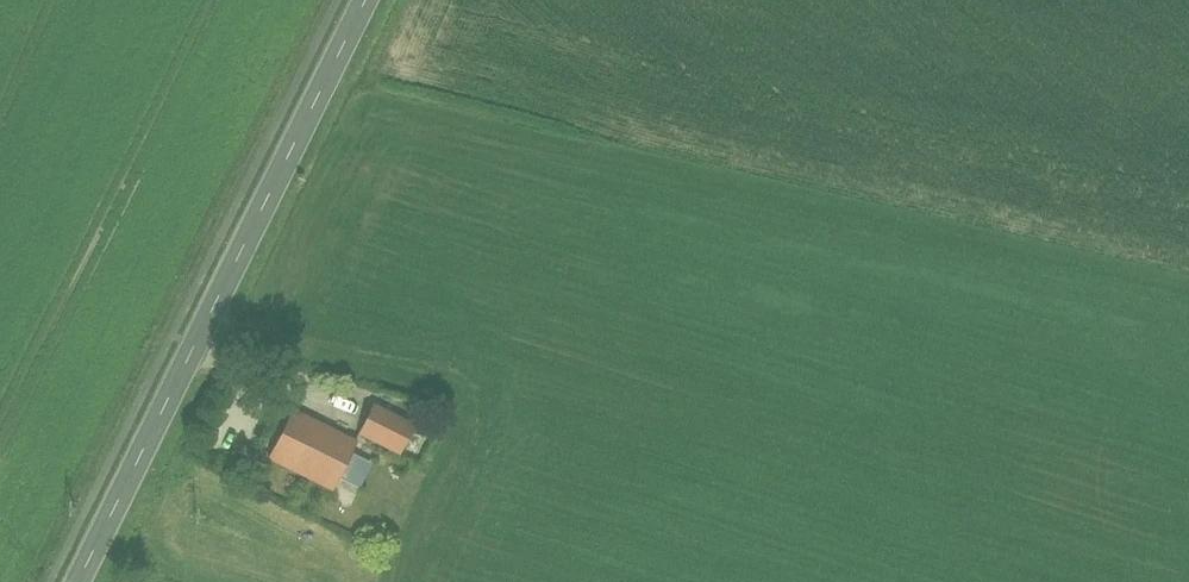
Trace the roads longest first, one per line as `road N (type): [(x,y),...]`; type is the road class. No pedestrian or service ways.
road 1 (tertiary): [(89,581),(373,0)]

